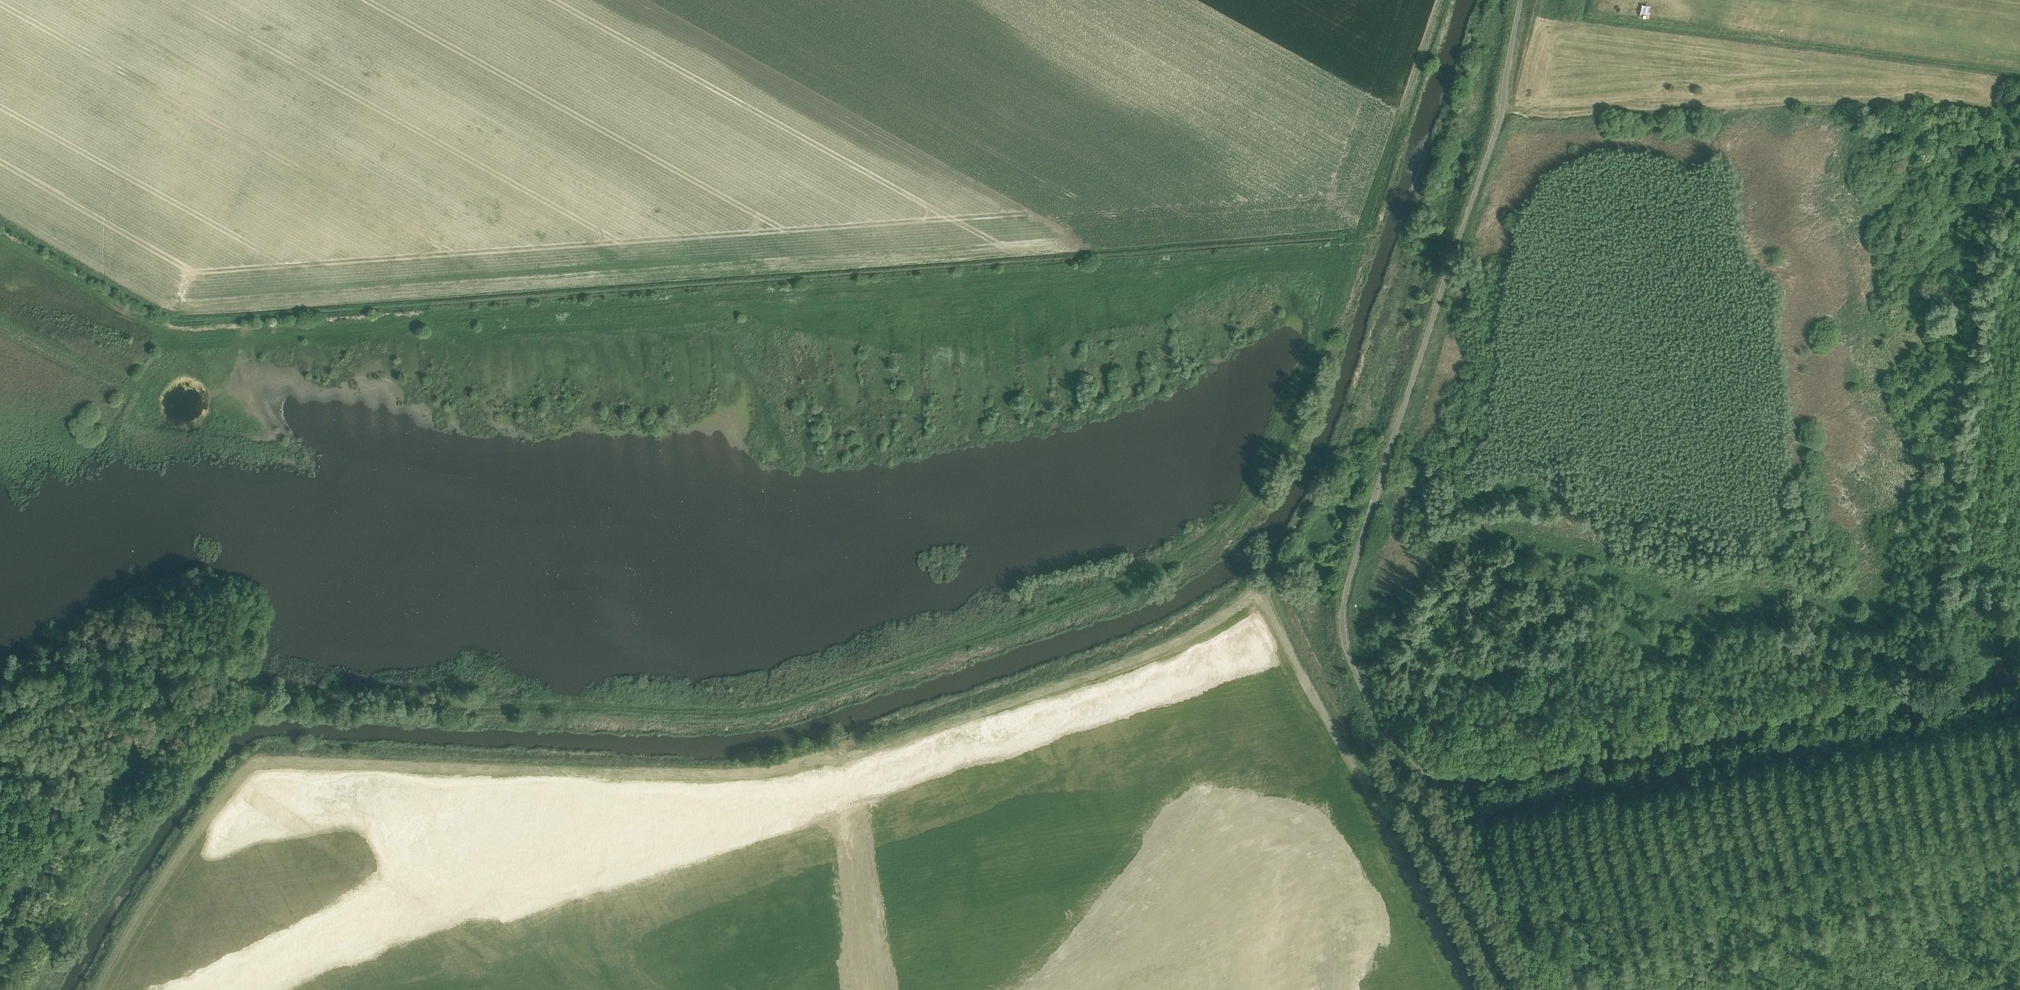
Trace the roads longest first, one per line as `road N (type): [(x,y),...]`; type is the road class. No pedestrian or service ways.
road 1 (track): [(1502,108),(1534,116),(1885,102),(2006,108),(2011,127),(1984,221),(1942,554),(2001,687)]
road 2 (track): [(1431,784),(1530,989)]

